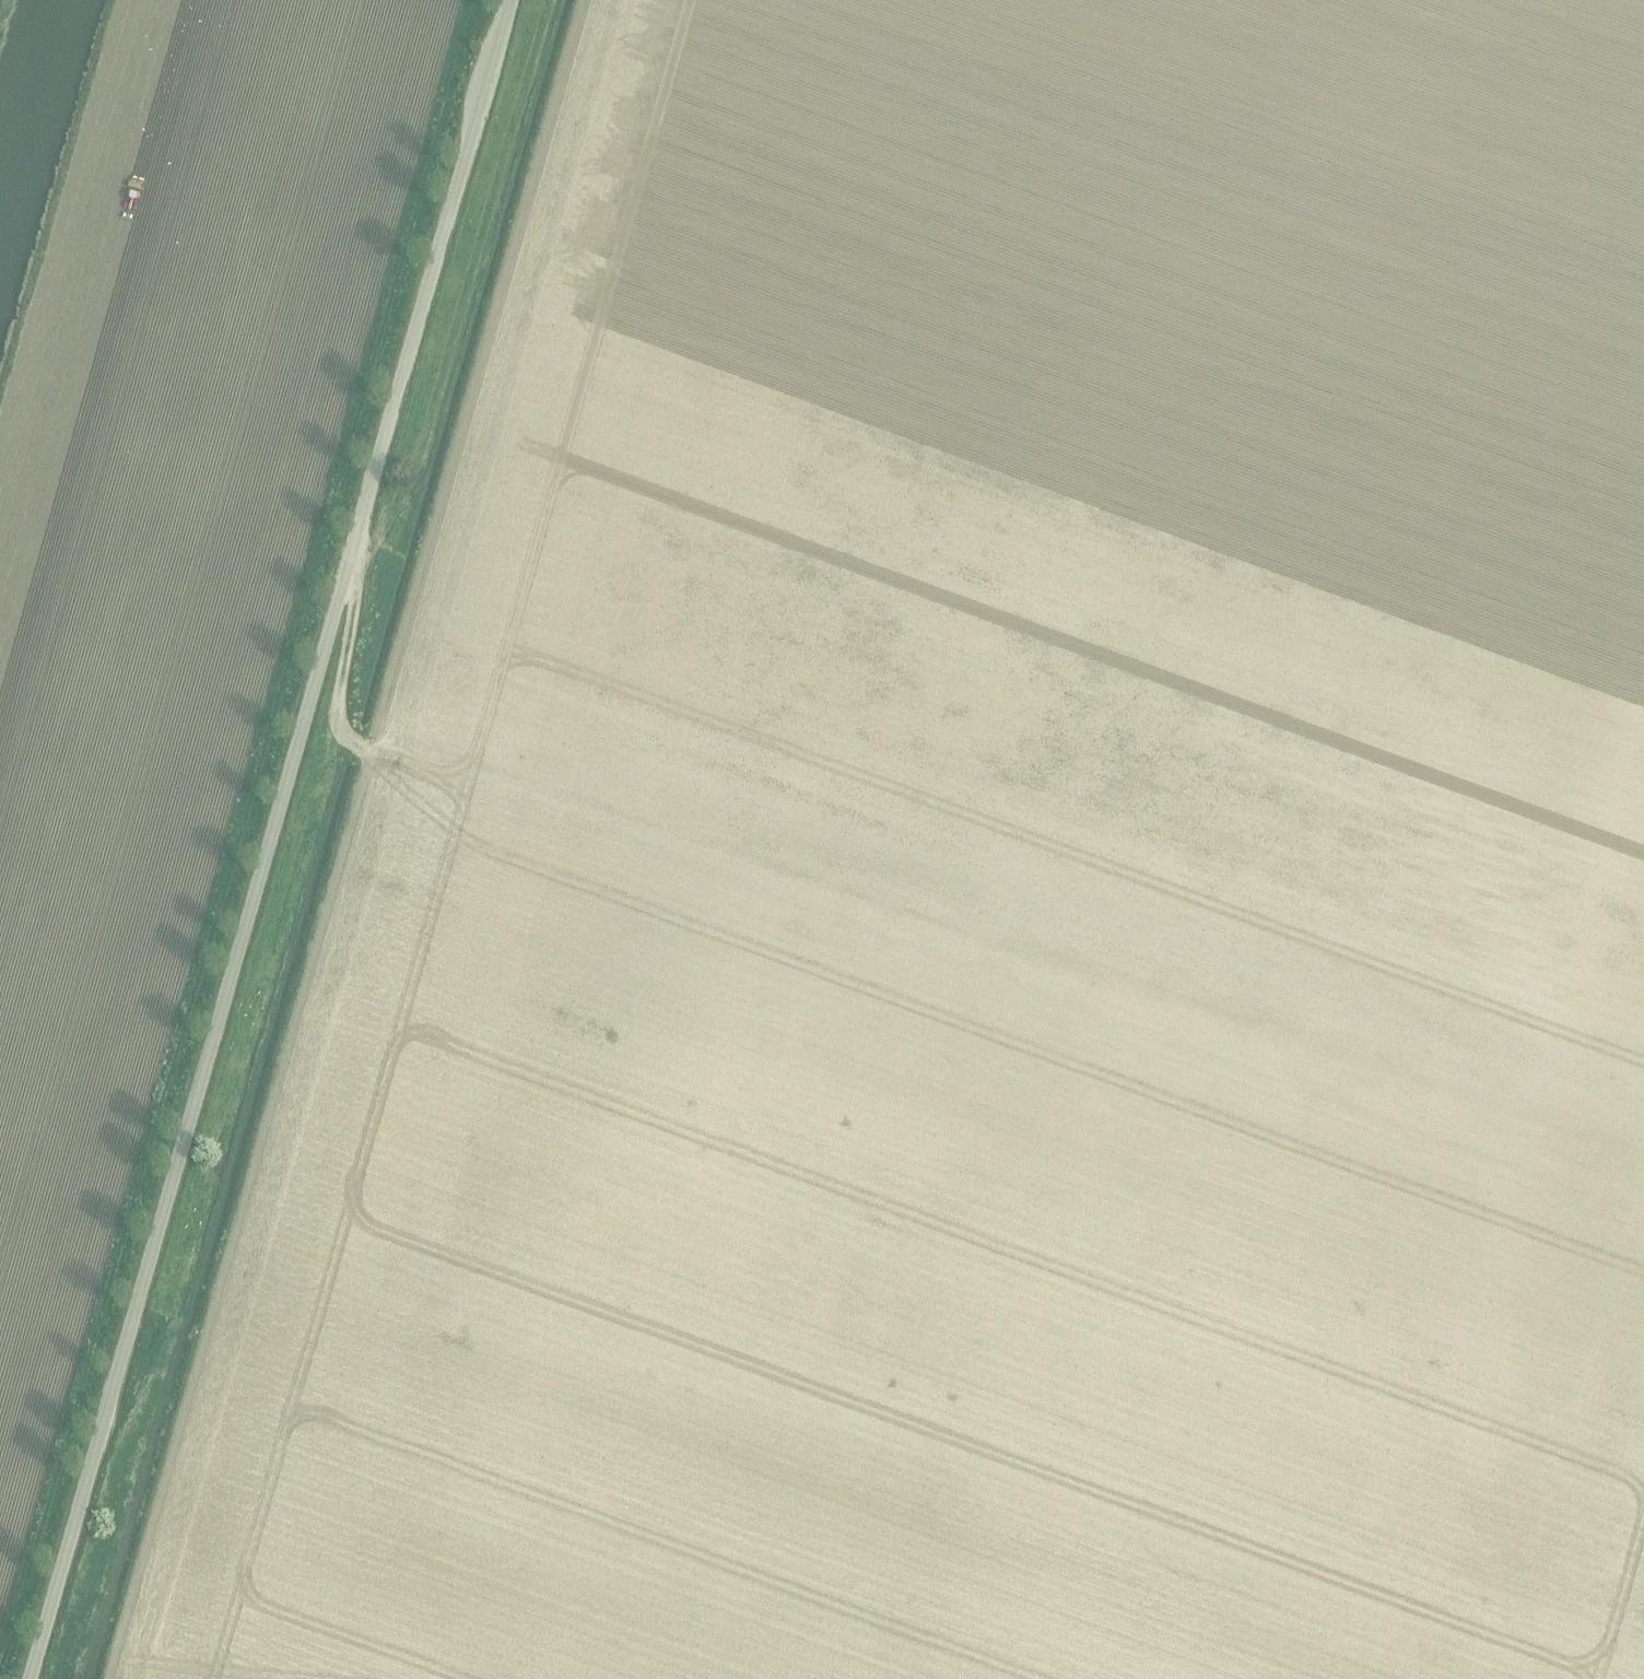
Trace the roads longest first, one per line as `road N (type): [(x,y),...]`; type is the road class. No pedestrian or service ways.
road 1 (unclassified): [(31,1678),(511,0)]

